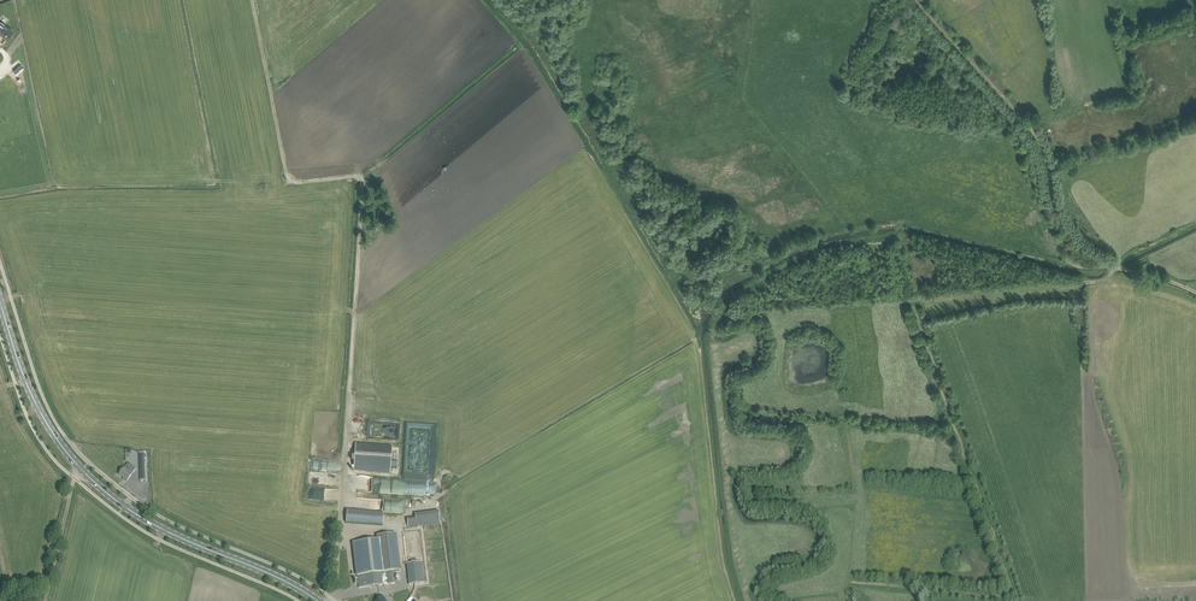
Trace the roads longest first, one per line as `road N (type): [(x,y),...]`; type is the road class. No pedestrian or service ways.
road 1 (secondary): [(318,600),(157,526),(93,480),(43,416),(0,301)]
road 2 (track): [(46,600),(74,478)]

